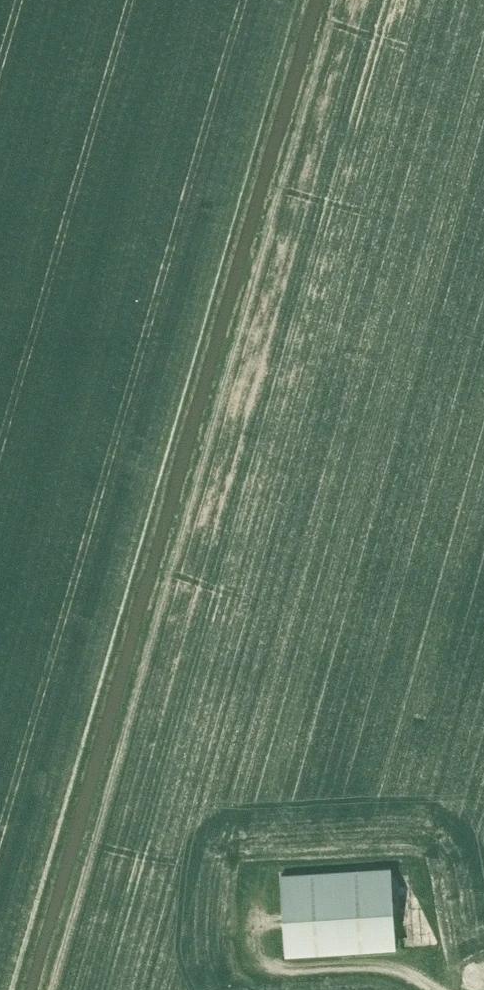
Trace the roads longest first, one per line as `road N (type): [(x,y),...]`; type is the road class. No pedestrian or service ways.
road 1 (track): [(437,989),(394,969),(267,963),(259,943),(264,924)]

